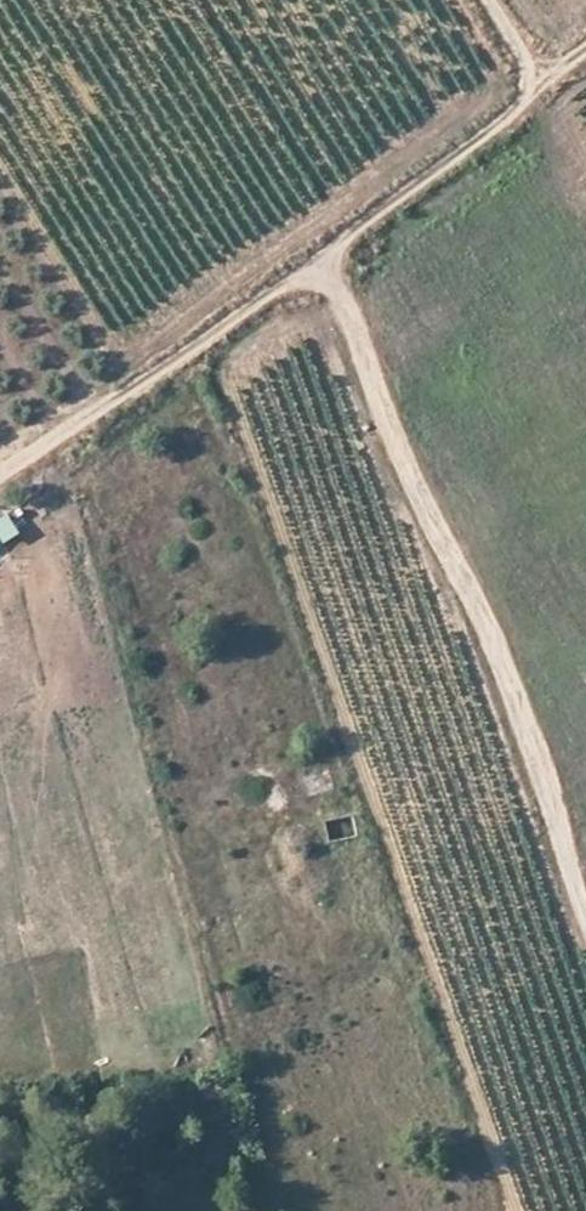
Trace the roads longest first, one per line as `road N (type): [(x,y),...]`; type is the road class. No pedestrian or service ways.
road 1 (track): [(585,924),(520,713),(370,385),(348,310),(314,267)]
road 2 (track): [(314,267),(0,474)]
road 3 (track): [(314,267),(454,147),(585,48)]

